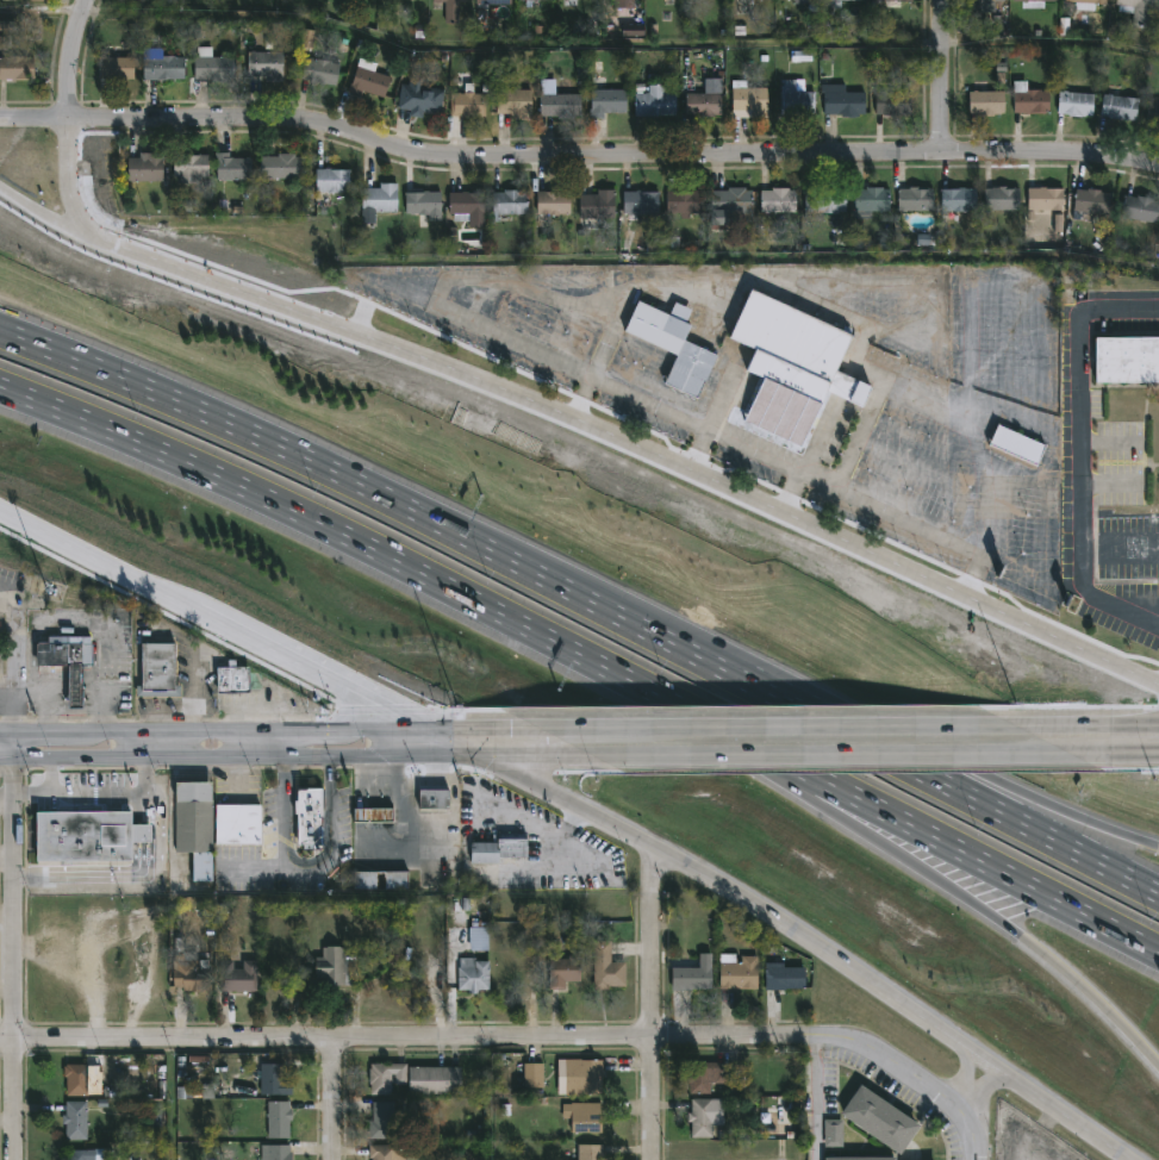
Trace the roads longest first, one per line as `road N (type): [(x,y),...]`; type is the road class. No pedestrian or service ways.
road 1 (secondary): [(1158,686),(472,378),(101,243),(0,192)]
road 2 (residential): [(1158,167),(942,152),(437,158),(326,127),(67,125)]
road 3 (residential): [(0,1039),(818,1036)]
road 4 (motorway): [(0,388),(370,548),(660,696)]
road 5 (motorway): [(1158,894),(613,615)]
road 6 (motorway): [(613,615),(281,447),(74,358)]
road 7 (secondary): [(0,762),(594,756)]
road 8 (motorway): [(660,696),(1158,953)]
road 9 (secondary): [(540,728),(0,738)]
road 10 (secondary): [(0,513),(430,730)]
road 11 (secondary): [(594,756),(1071,753)]
road 12 (motorway): [(1005,785),(850,709),(613,615)]
road 13 (residential): [(12,1159),(23,903),(13,738)]
road 14 (secondary): [(1015,724),(646,726)]
road 15 (secondary): [(650,844),(958,1044)]
road 16 (motorway): [(891,850),(1052,961),(1158,1068)]
road 17 (residential): [(652,1159),(650,844)]
road 18 (motorway): [(660,696),(891,850)]
road 19 (residential): [(983,1159),(957,1103),(866,1042),(818,1036)]
road 20 (secondary): [(479,755),(650,844)]
road 21 (motorway): [(1158,846),(1005,785)]
road 22 (residential): [(942,152),(942,0)]
road 23 (secondary): [(1007,1078),(1127,1159)]
road 24 (secondary): [(1158,724),(1015,724)]
road 25 (residential): [(67,125),(70,54),(91,0)]
road 26 (residential): [(101,243),(67,180),(67,125)]
road 27 (residential): [(334,1159),(336,1037)]

